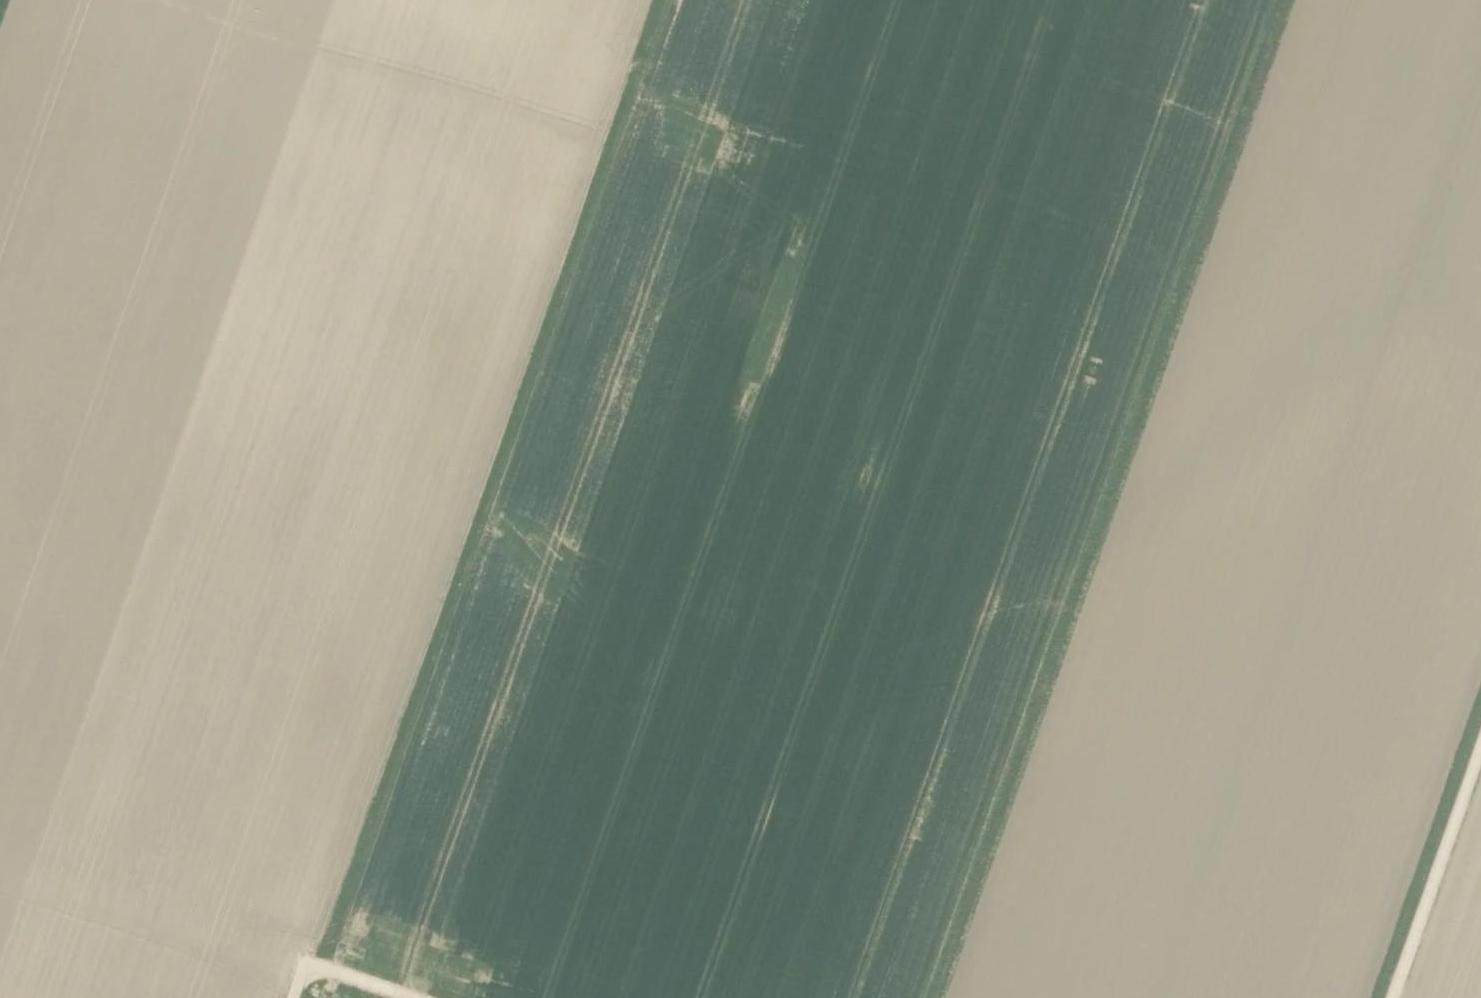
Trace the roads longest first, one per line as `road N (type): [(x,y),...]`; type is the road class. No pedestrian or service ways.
road 1 (track): [(1480,749),(1393,997)]
road 2 (track): [(408,997),(305,961),(292,997)]

